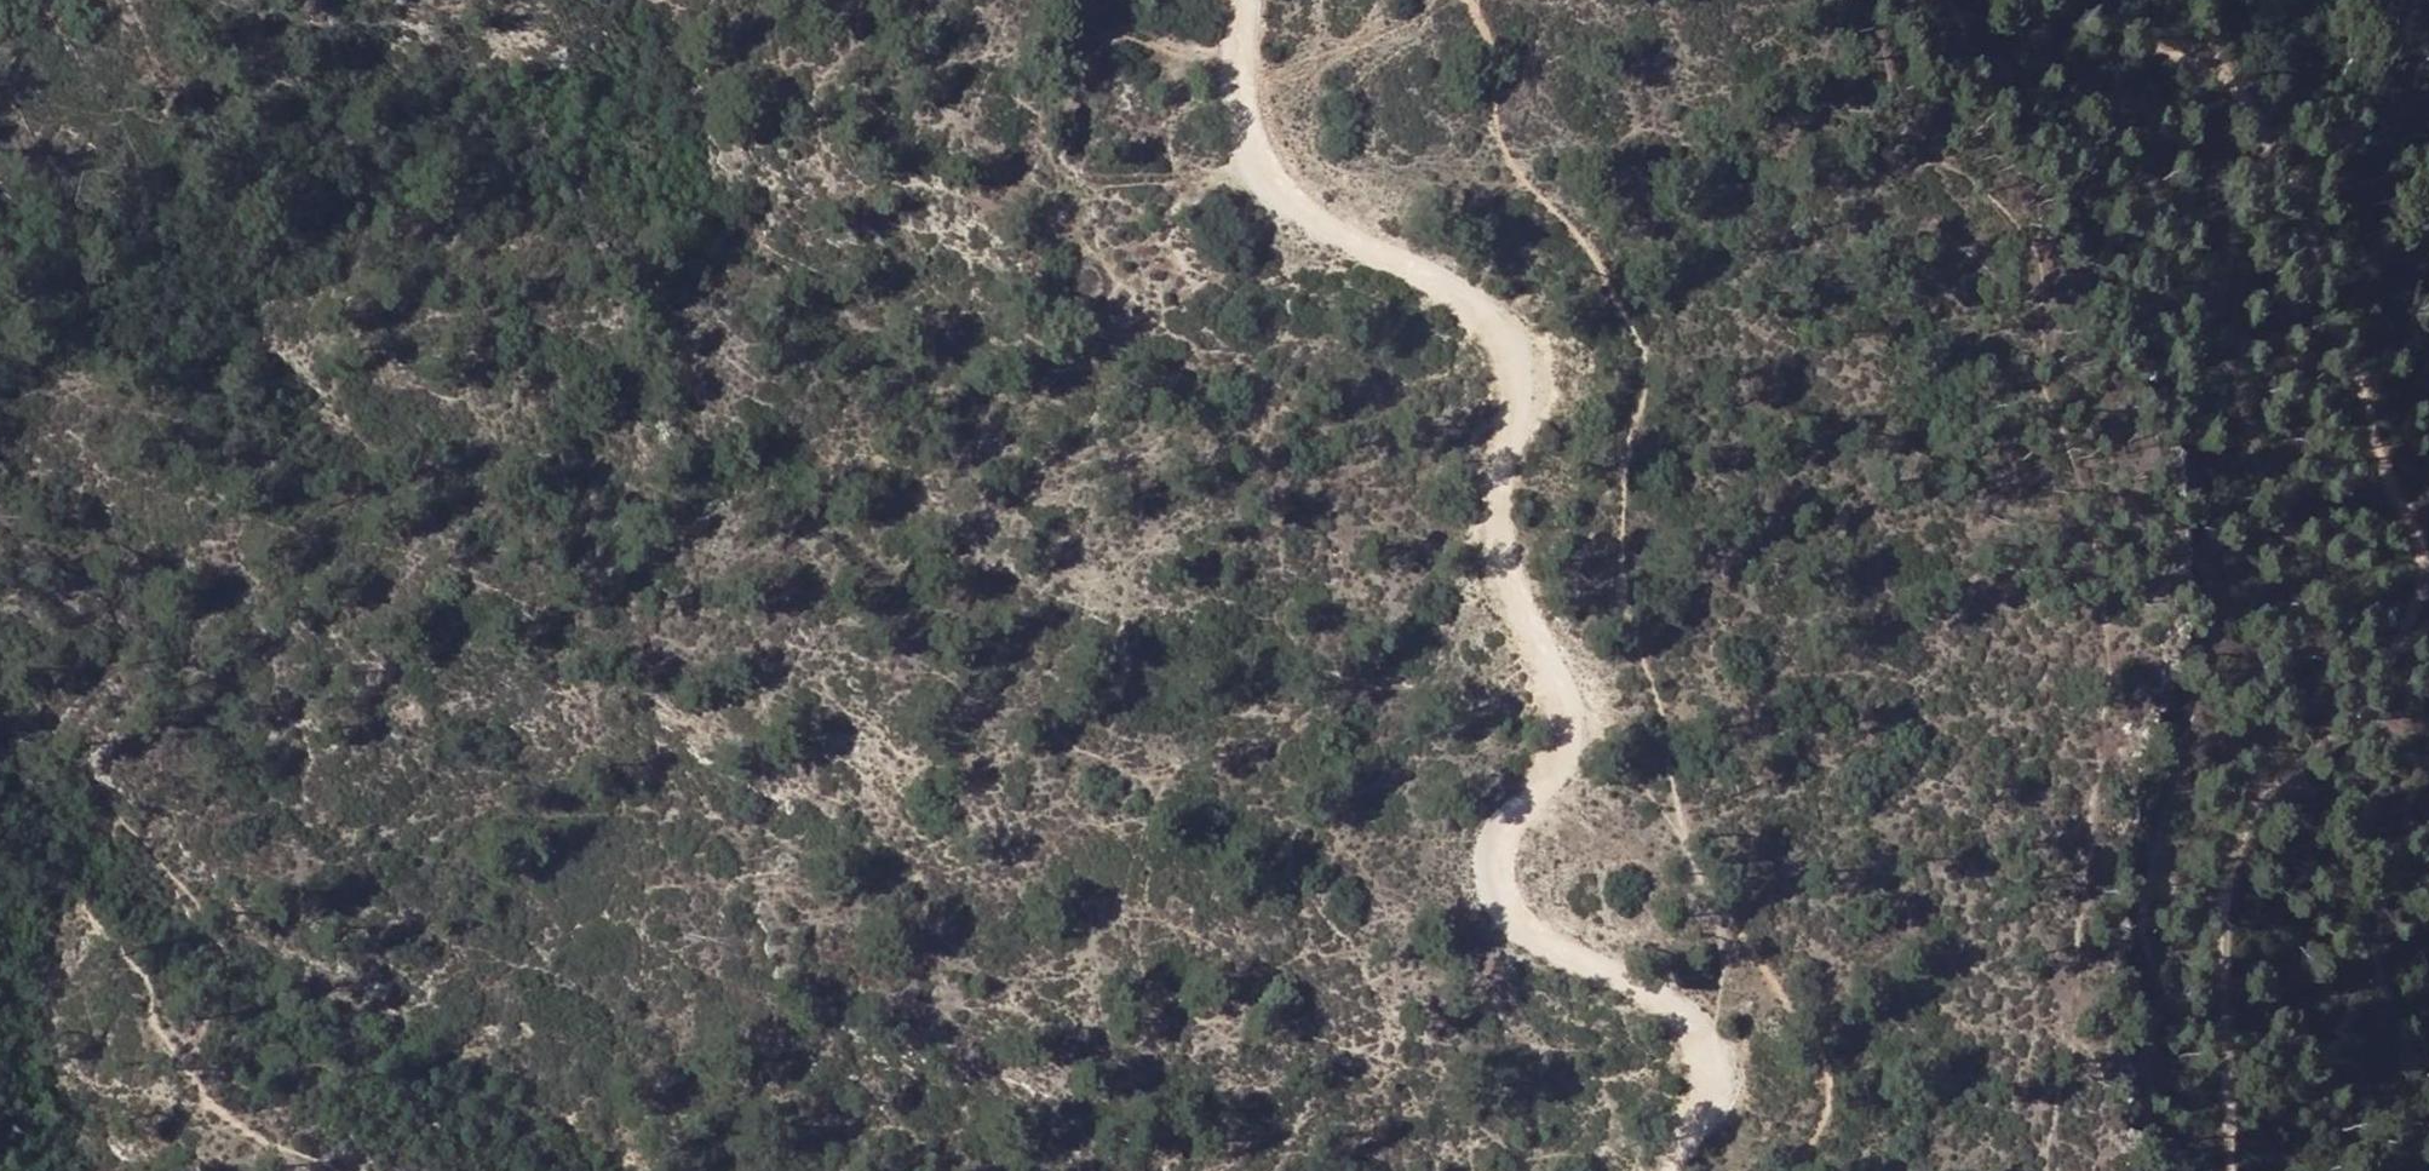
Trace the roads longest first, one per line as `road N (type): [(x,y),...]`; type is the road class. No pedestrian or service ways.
road 1 (track): [(1682,1170),(1712,1082),(1684,1009),(1515,929),(1501,866),(1566,766),(1575,714),(1499,490),(1518,416),(1500,333),(1451,277),(1323,218),(1274,178),(1245,100),(1254,0)]

